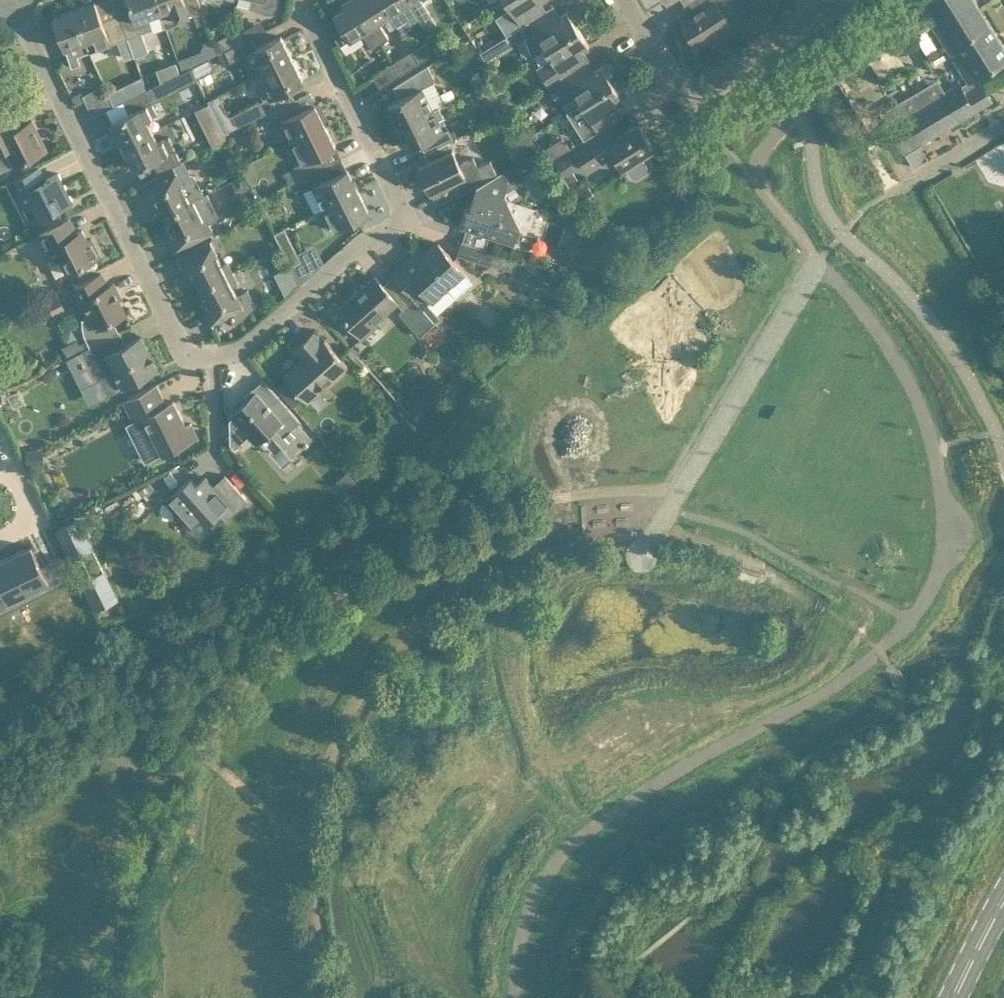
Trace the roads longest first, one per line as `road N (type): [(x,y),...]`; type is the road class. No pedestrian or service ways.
road 1 (residential): [(306,0),(402,218),(225,358),(200,353),(181,331),(11,0)]
road 2 (residential): [(837,0),(717,87),(695,91),(664,68),(623,0)]

